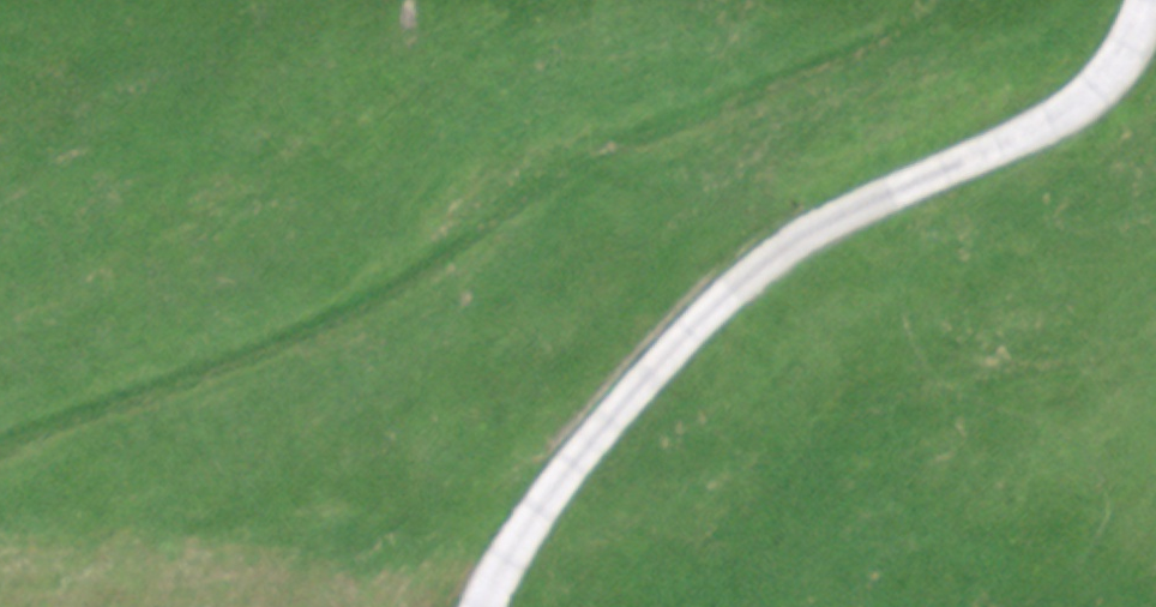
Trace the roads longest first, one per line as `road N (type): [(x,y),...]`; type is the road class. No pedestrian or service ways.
road 1 (track): [(0,434),(29,416),(390,293),(548,176),(922,14),(933,0)]
road 2 (unclassified): [(482,606),(559,476),(770,257),(1092,92),(1137,29),(1143,0)]

